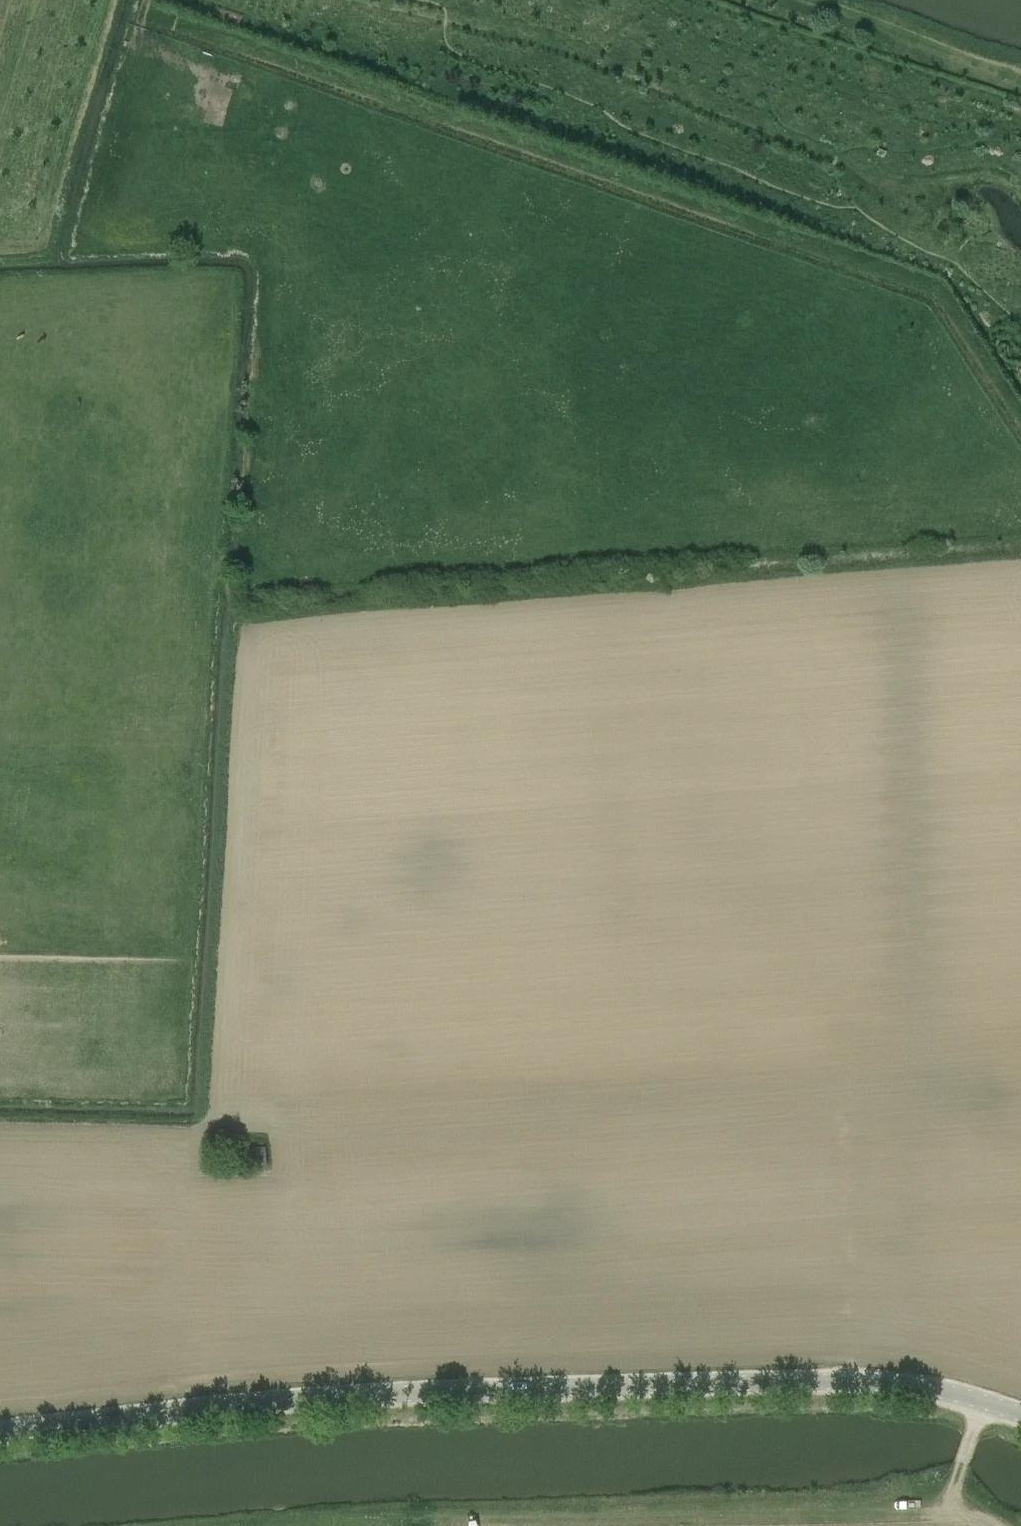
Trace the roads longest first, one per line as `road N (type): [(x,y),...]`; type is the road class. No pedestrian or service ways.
road 1 (tertiary): [(1020,1412),(928,1386),(853,1381),(379,1393),(0,1428)]
road 2 (track): [(1020,77),(792,0)]

